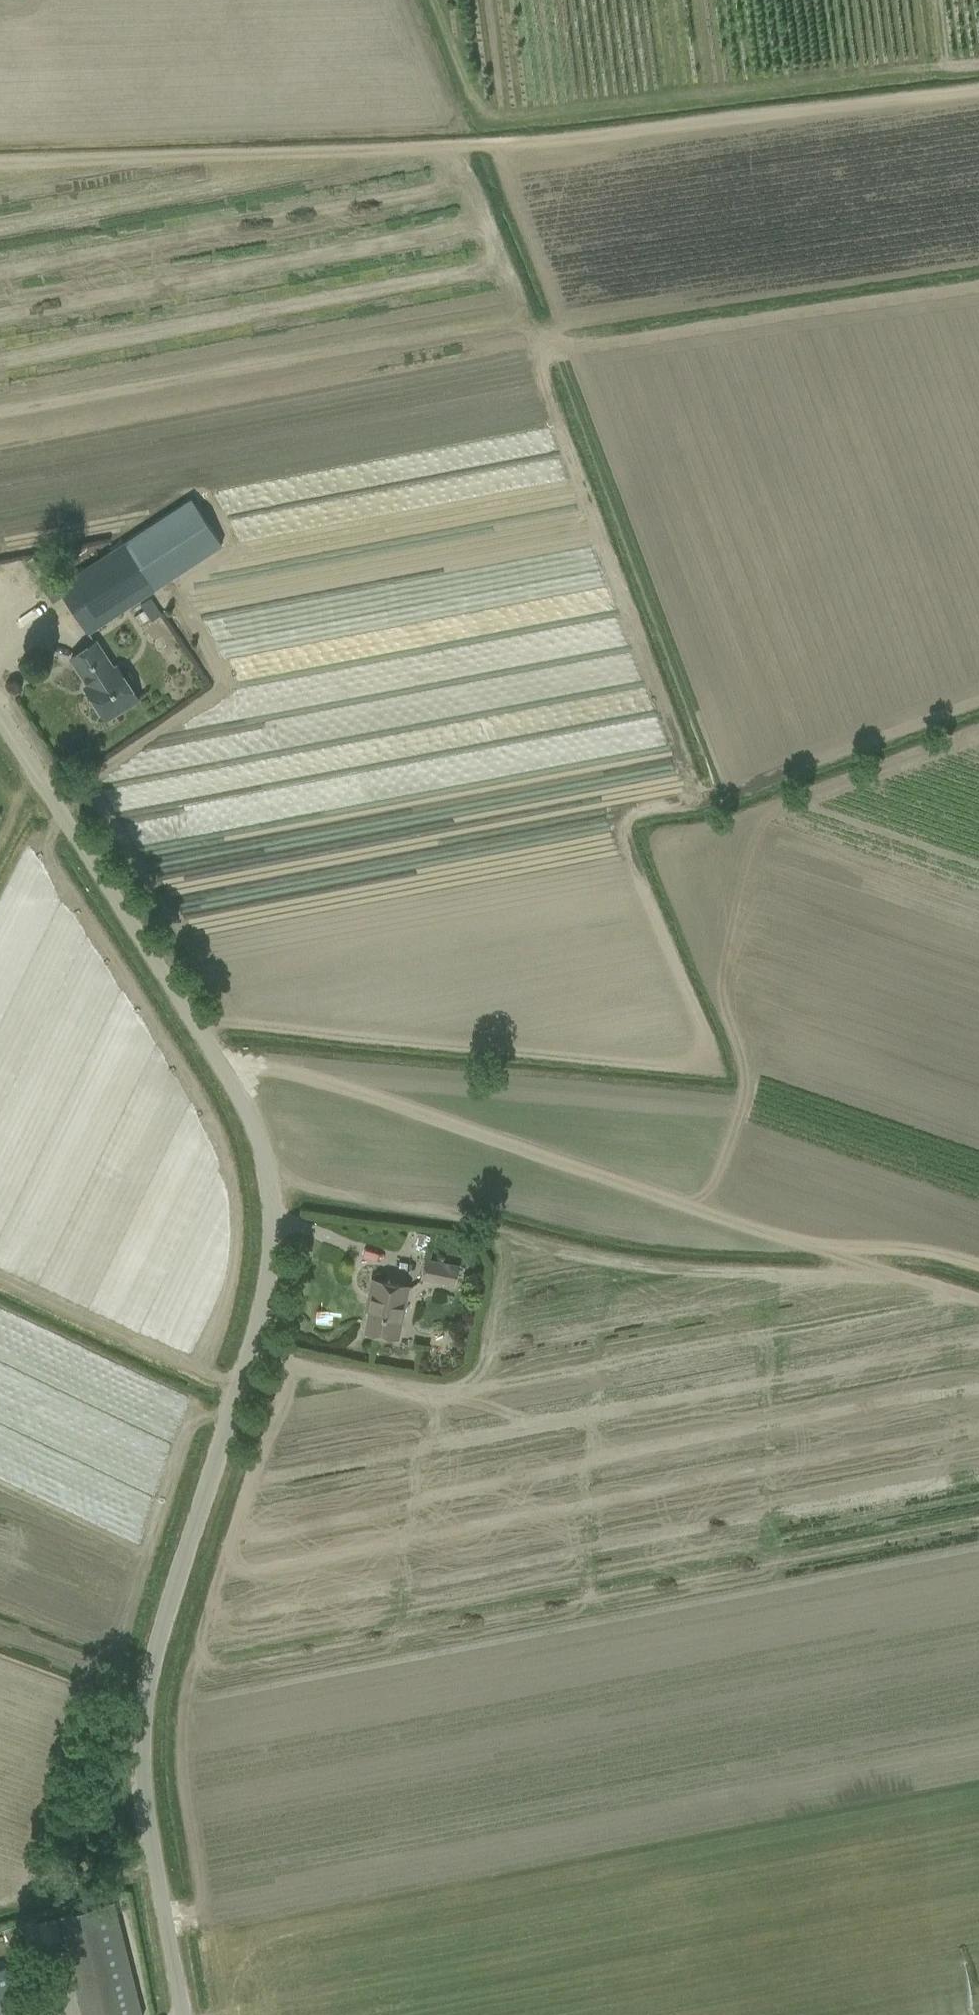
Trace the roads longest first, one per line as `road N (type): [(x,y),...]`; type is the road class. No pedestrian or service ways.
road 1 (unclassified): [(175,2014),(135,1753),(143,1687),(262,1285),(269,1225),(249,1128),(214,1063),(0,723)]

